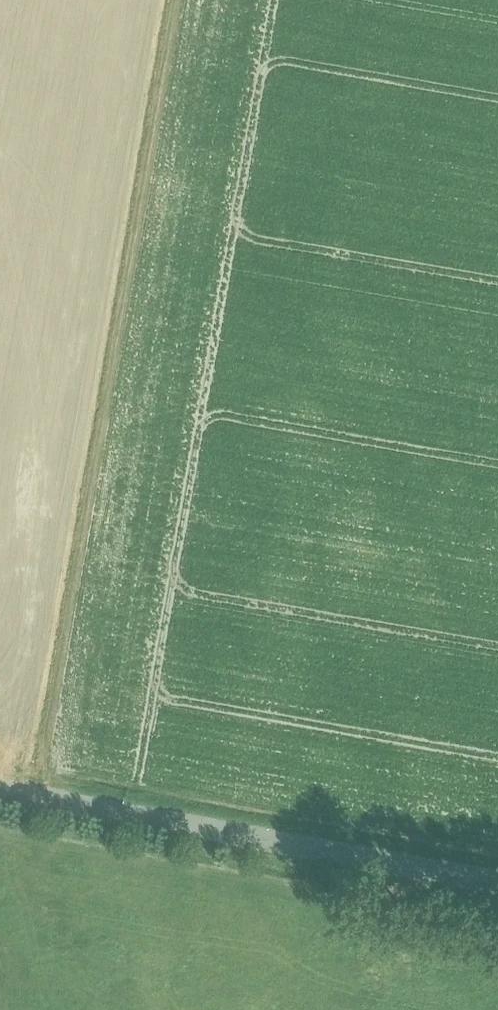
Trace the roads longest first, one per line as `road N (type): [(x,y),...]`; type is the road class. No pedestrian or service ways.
road 1 (unclassified): [(497,881),(0,792)]

